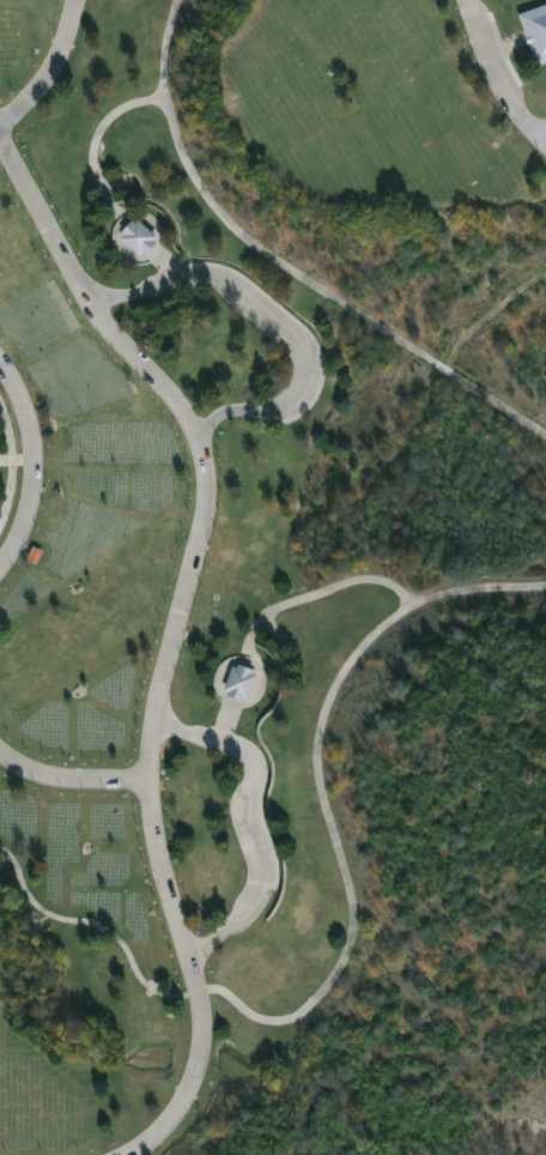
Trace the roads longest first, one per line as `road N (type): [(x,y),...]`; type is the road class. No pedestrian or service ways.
road 1 (residential): [(194,997),(151,835),(150,730),(202,532),(207,454),(192,421),(107,315),(20,157),(0,135)]
road 2 (residential): [(0,571),(28,521),(36,460),(34,423),(0,364)]
road 3 (residential): [(131,1154),(181,1111),(199,1041),(194,997)]
road 4 (residential): [(150,786),(80,785),(0,758)]
road 5 (residential): [(476,0),(524,115),(545,136)]
road 6 (residential): [(0,120),(53,71),(79,0)]

